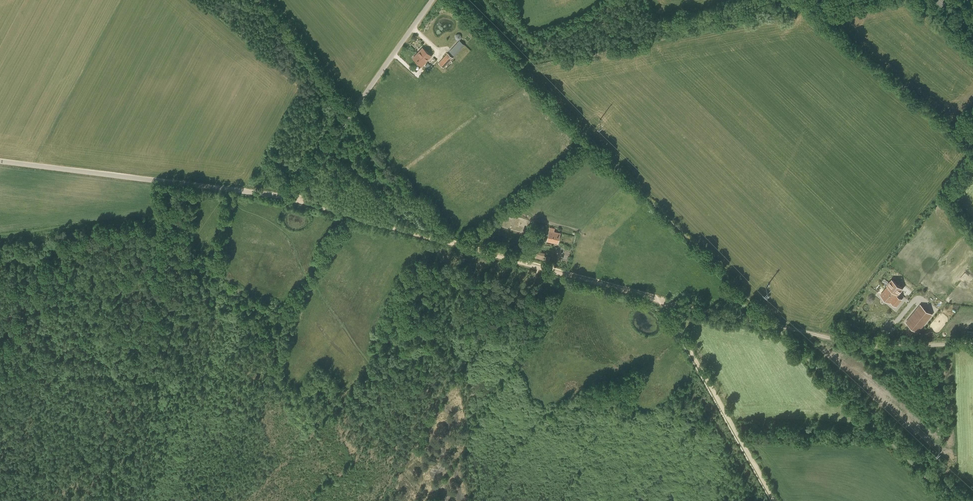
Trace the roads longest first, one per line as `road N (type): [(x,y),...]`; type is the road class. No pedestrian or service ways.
road 1 (tertiary): [(0,161),(285,197),(432,0)]
road 2 (track): [(840,0),(515,65)]
road 3 (track): [(972,345),(865,347),(664,301)]
road 4 (track): [(539,267),(285,197)]
road 5 (track): [(775,500),(664,301)]
road 6 (track): [(664,301),(539,267)]

